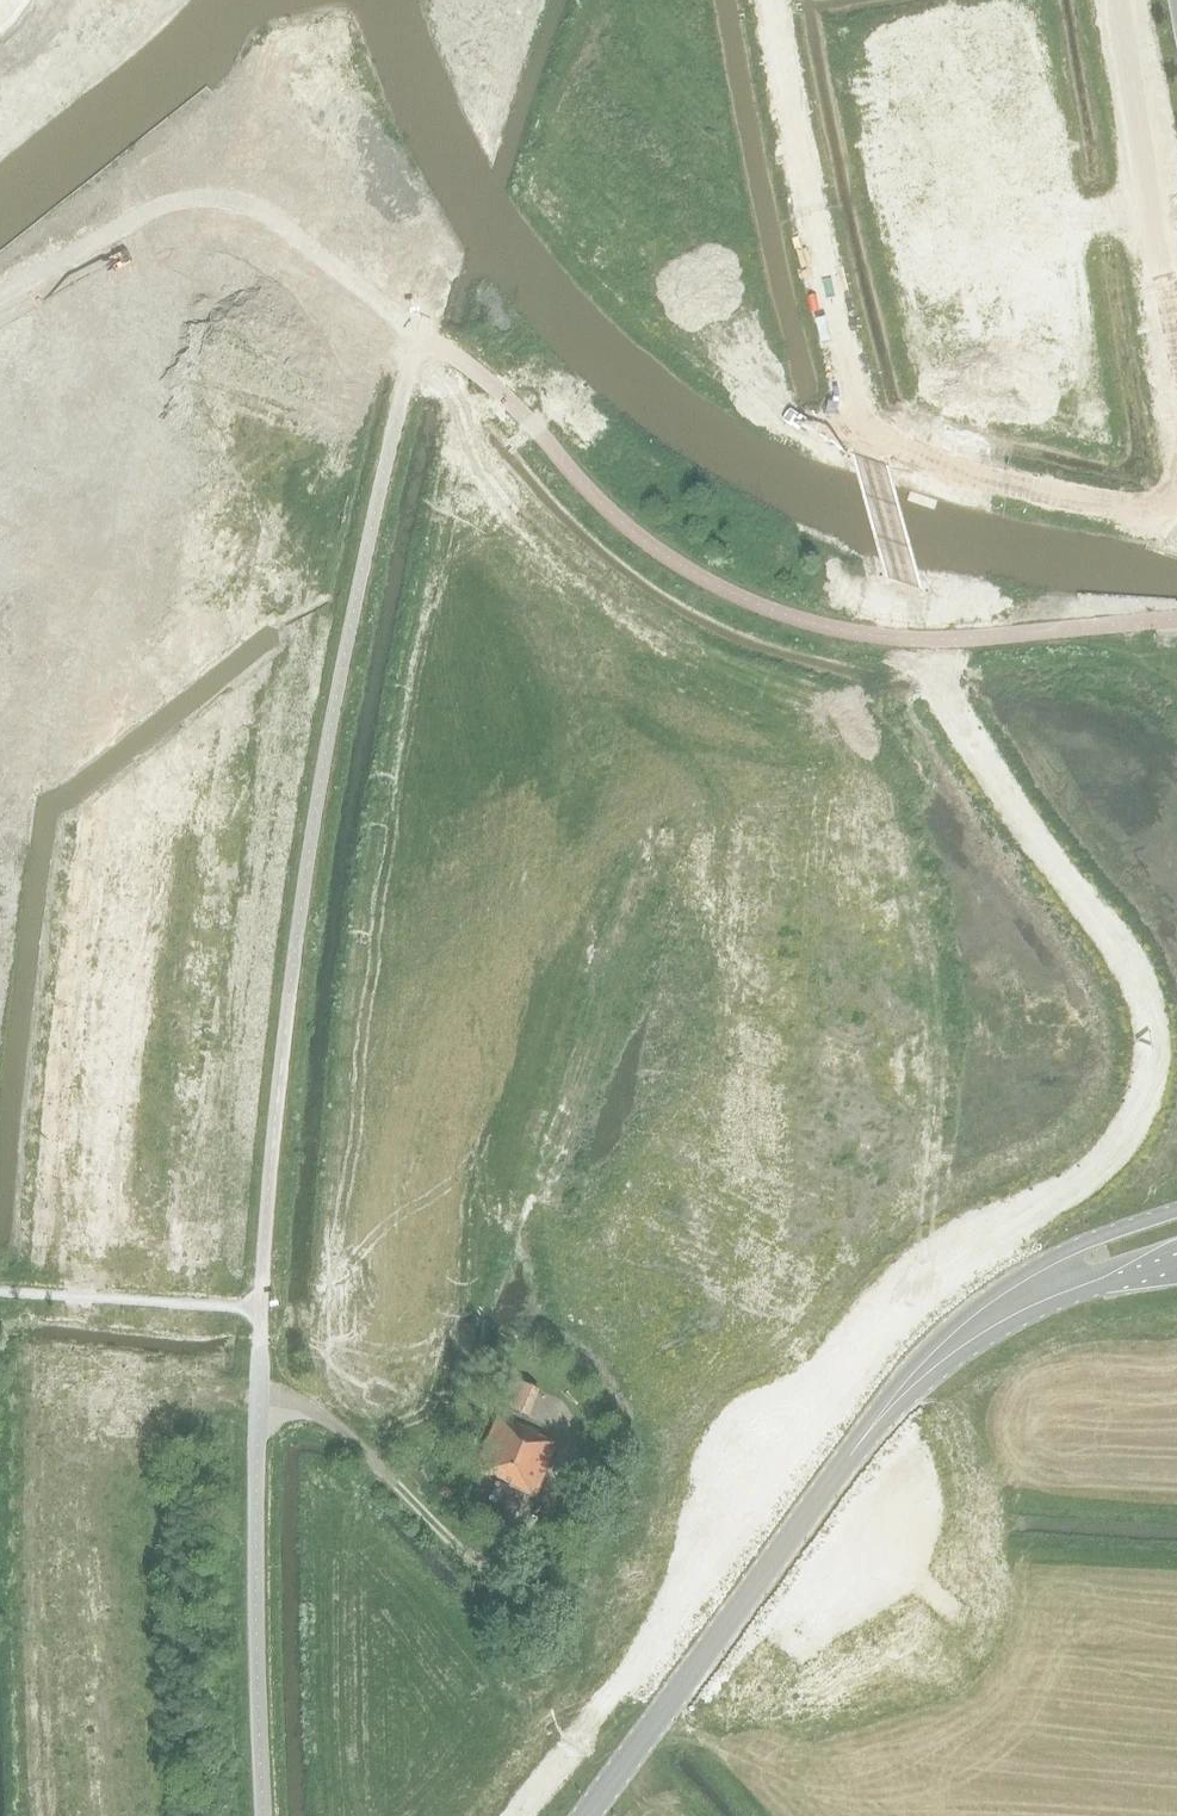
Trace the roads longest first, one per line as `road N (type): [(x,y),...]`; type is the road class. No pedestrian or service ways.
road 1 (tertiary): [(692,1815),(782,1773),(963,1714),(992,1697),(1012,1649),(1066,1415),(1092,1353),(1152,1270)]
road 2 (tertiary): [(1176,1208),(957,1296),(922,1332),(863,1417),(824,1448)]
road 3 (tertiary): [(867,1475),(942,1367),(975,1337),(1152,1270)]
road 4 (residential): [(4,526),(101,529),(181,508),(306,424)]
road 5 (tertiary): [(586,1815),(778,1555)]
road 6 (unclassified): [(1118,0),(1159,257)]
road 7 (tertiary): [(824,1448),(788,1454),(763,1479),(755,1514),(778,1555)]
road 8 (residential): [(4,526),(28,386)]

